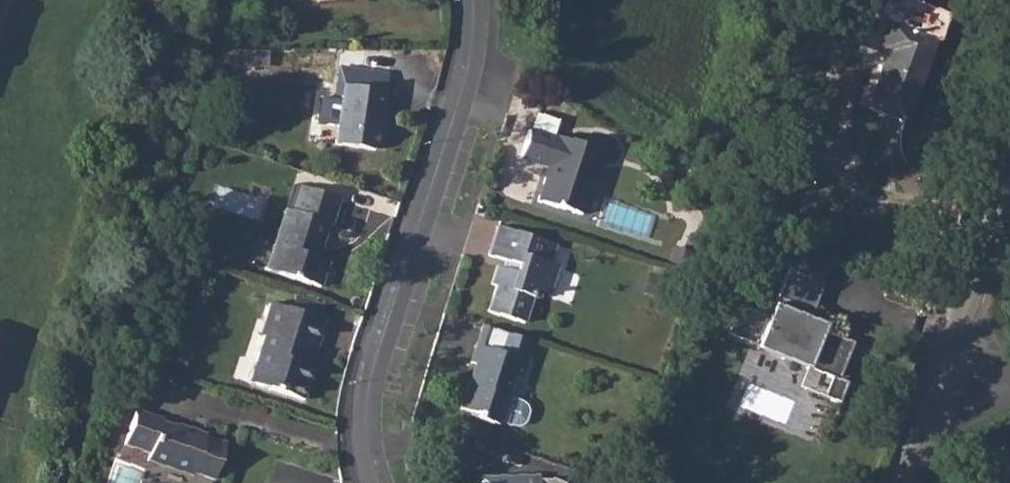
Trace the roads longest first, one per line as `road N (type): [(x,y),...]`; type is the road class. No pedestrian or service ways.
road 1 (residential): [(372,482),(362,442),(364,387),(465,69),(473,0)]
road 2 (residential): [(946,377),(1009,198)]

